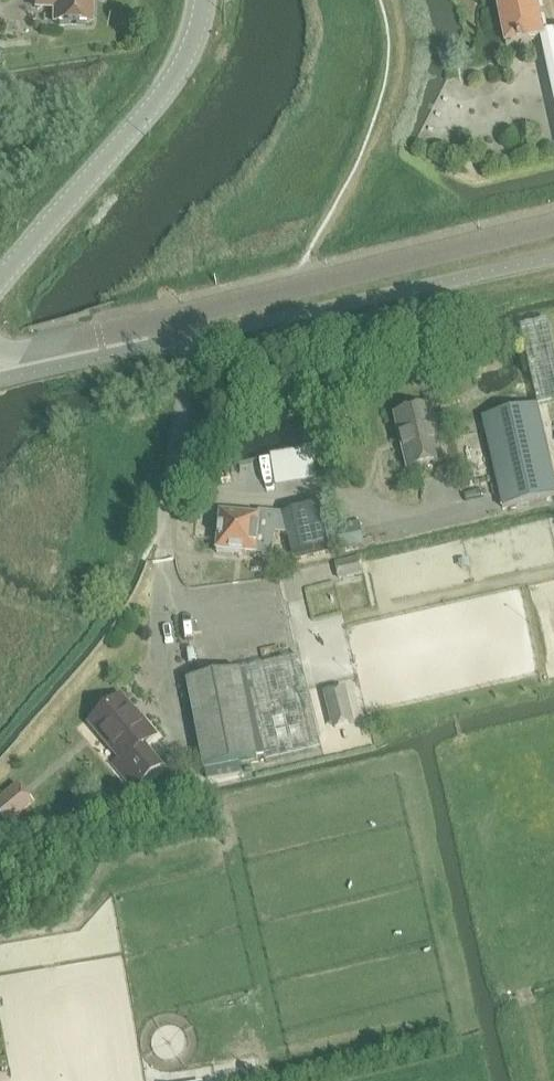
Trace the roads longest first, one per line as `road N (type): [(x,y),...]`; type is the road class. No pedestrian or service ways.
road 1 (secondary): [(0,285),(184,68),(207,0)]
road 2 (residential): [(282,291),(553,225)]
road 3 (residential): [(198,337),(157,549)]
road 4 (residential): [(196,313),(21,356),(0,350)]

